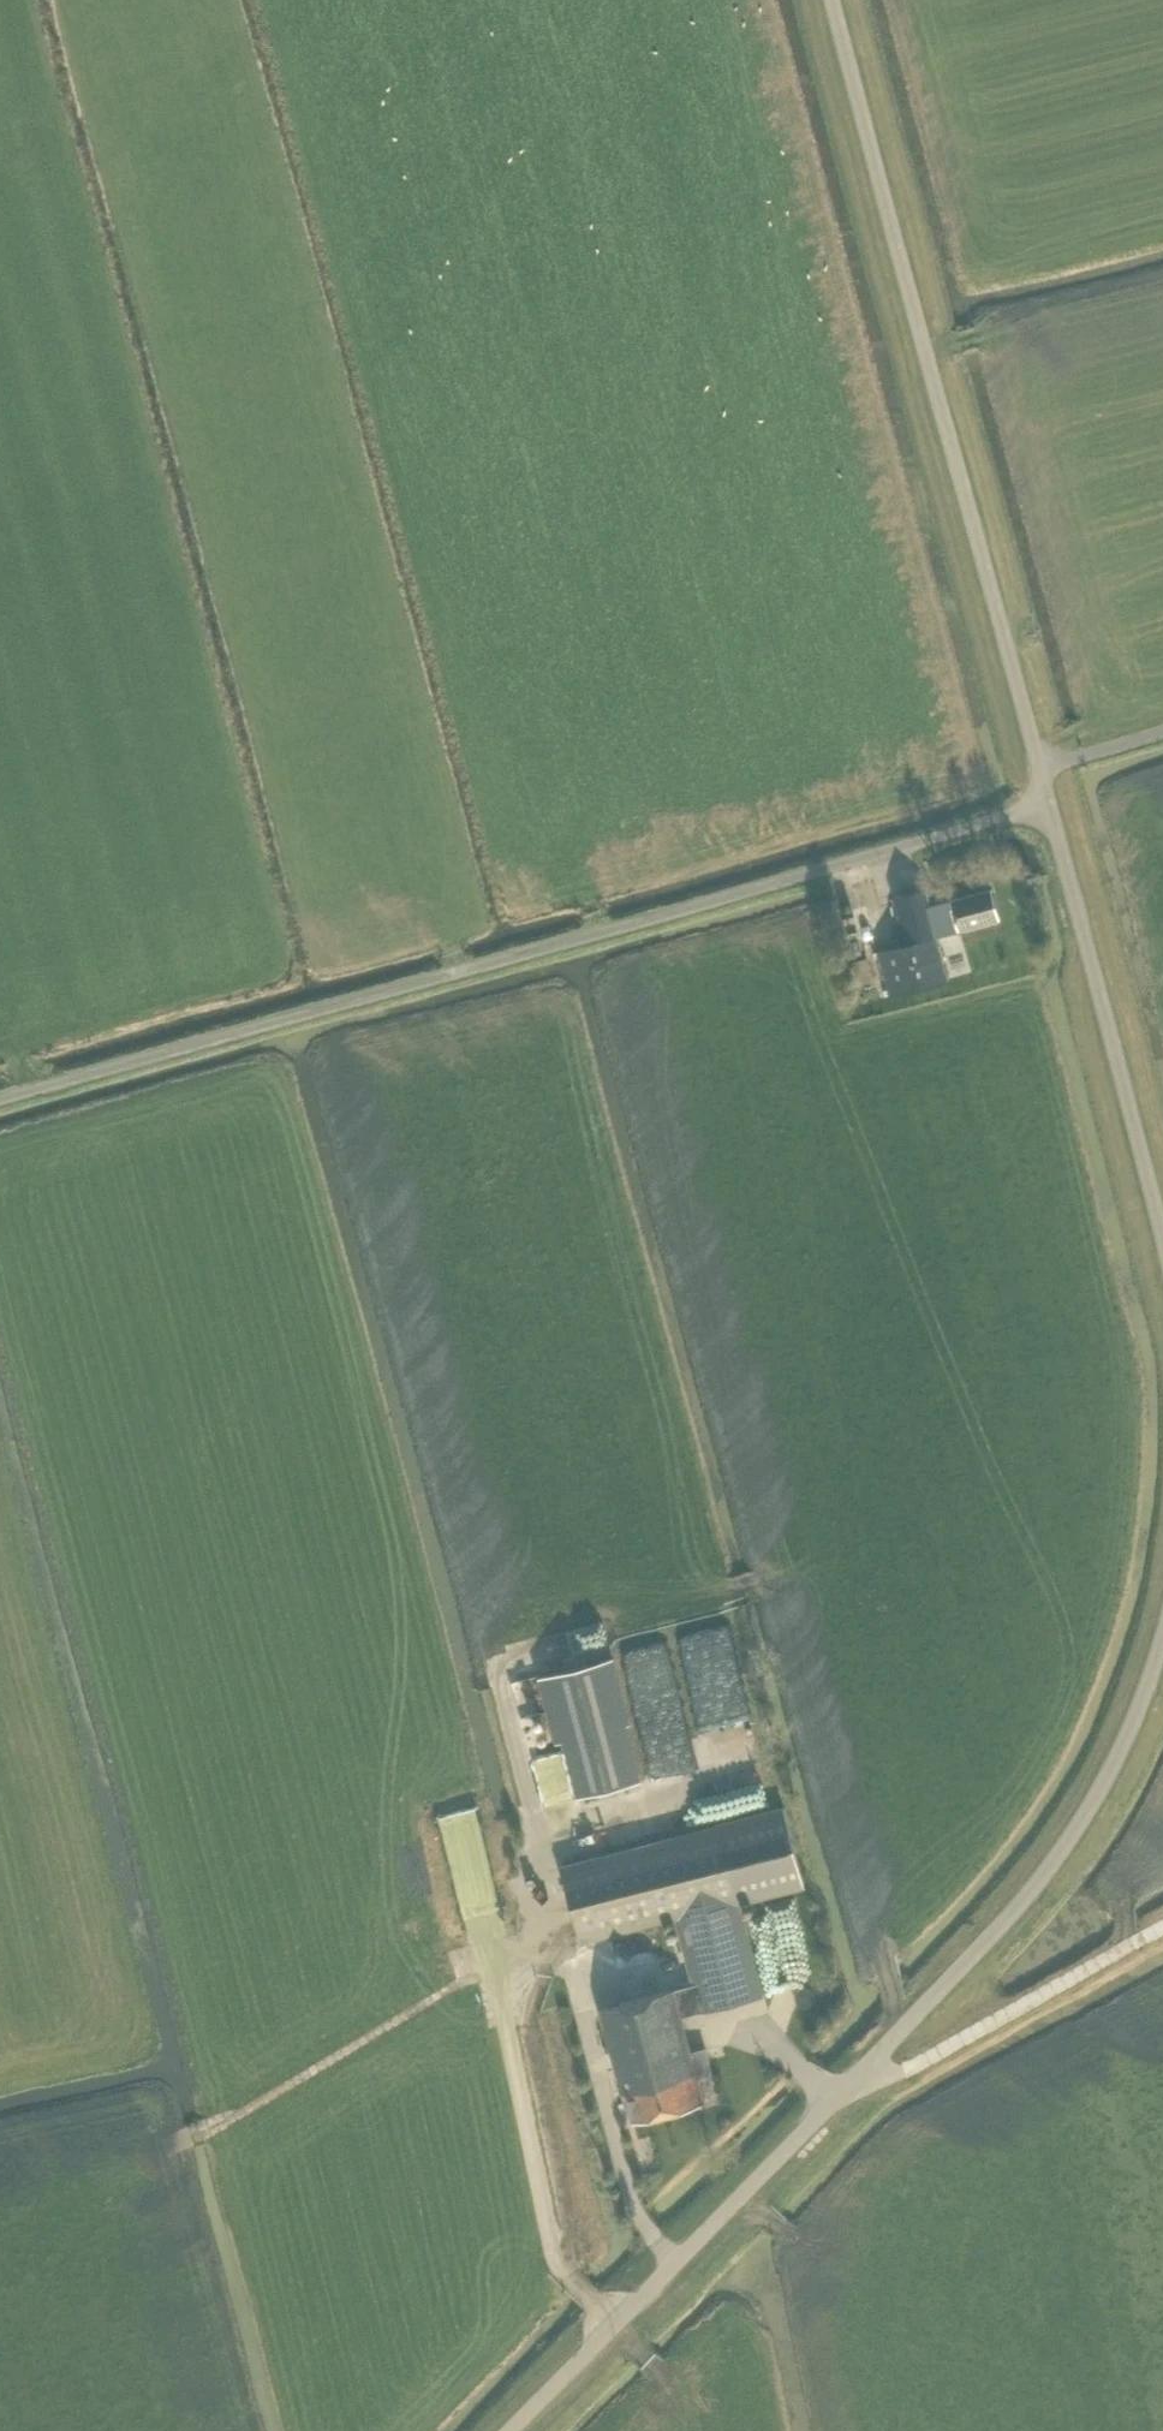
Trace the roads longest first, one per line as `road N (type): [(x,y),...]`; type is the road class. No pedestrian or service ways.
road 1 (unclassified): [(0,1107),(1047,812)]
road 2 (unclassified): [(514,2430),(1034,1886),(1084,1817),(1162,1641)]
road 3 (unclassified): [(1047,812),(830,0)]
road 4 (unclassified): [(1162,1228),(1047,812)]
road 5 (track): [(860,2073),(891,2075),(1162,1926)]
road 6 (track): [(1039,775),(1162,740)]

